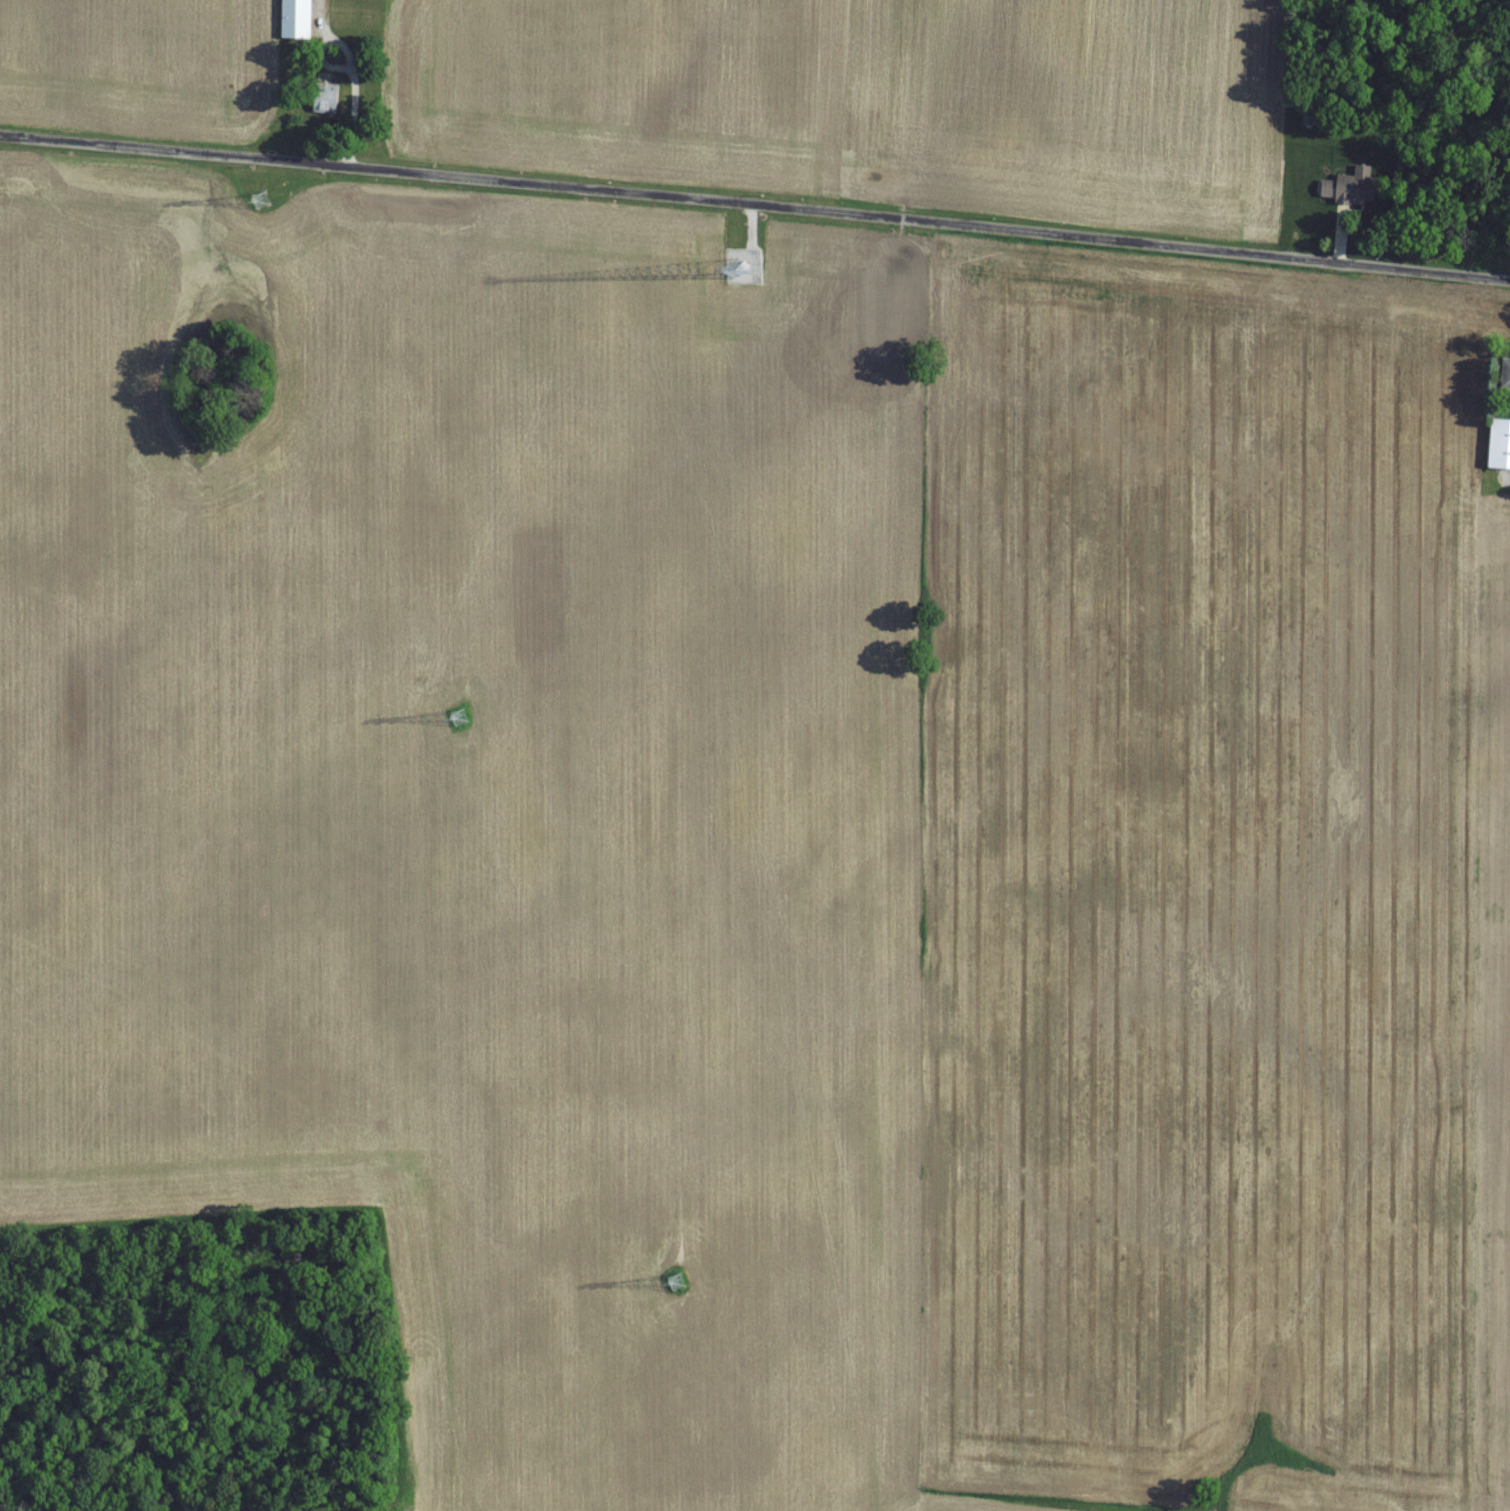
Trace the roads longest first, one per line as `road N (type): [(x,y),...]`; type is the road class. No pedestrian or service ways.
road 1 (residential): [(0,133),(1509,278)]

